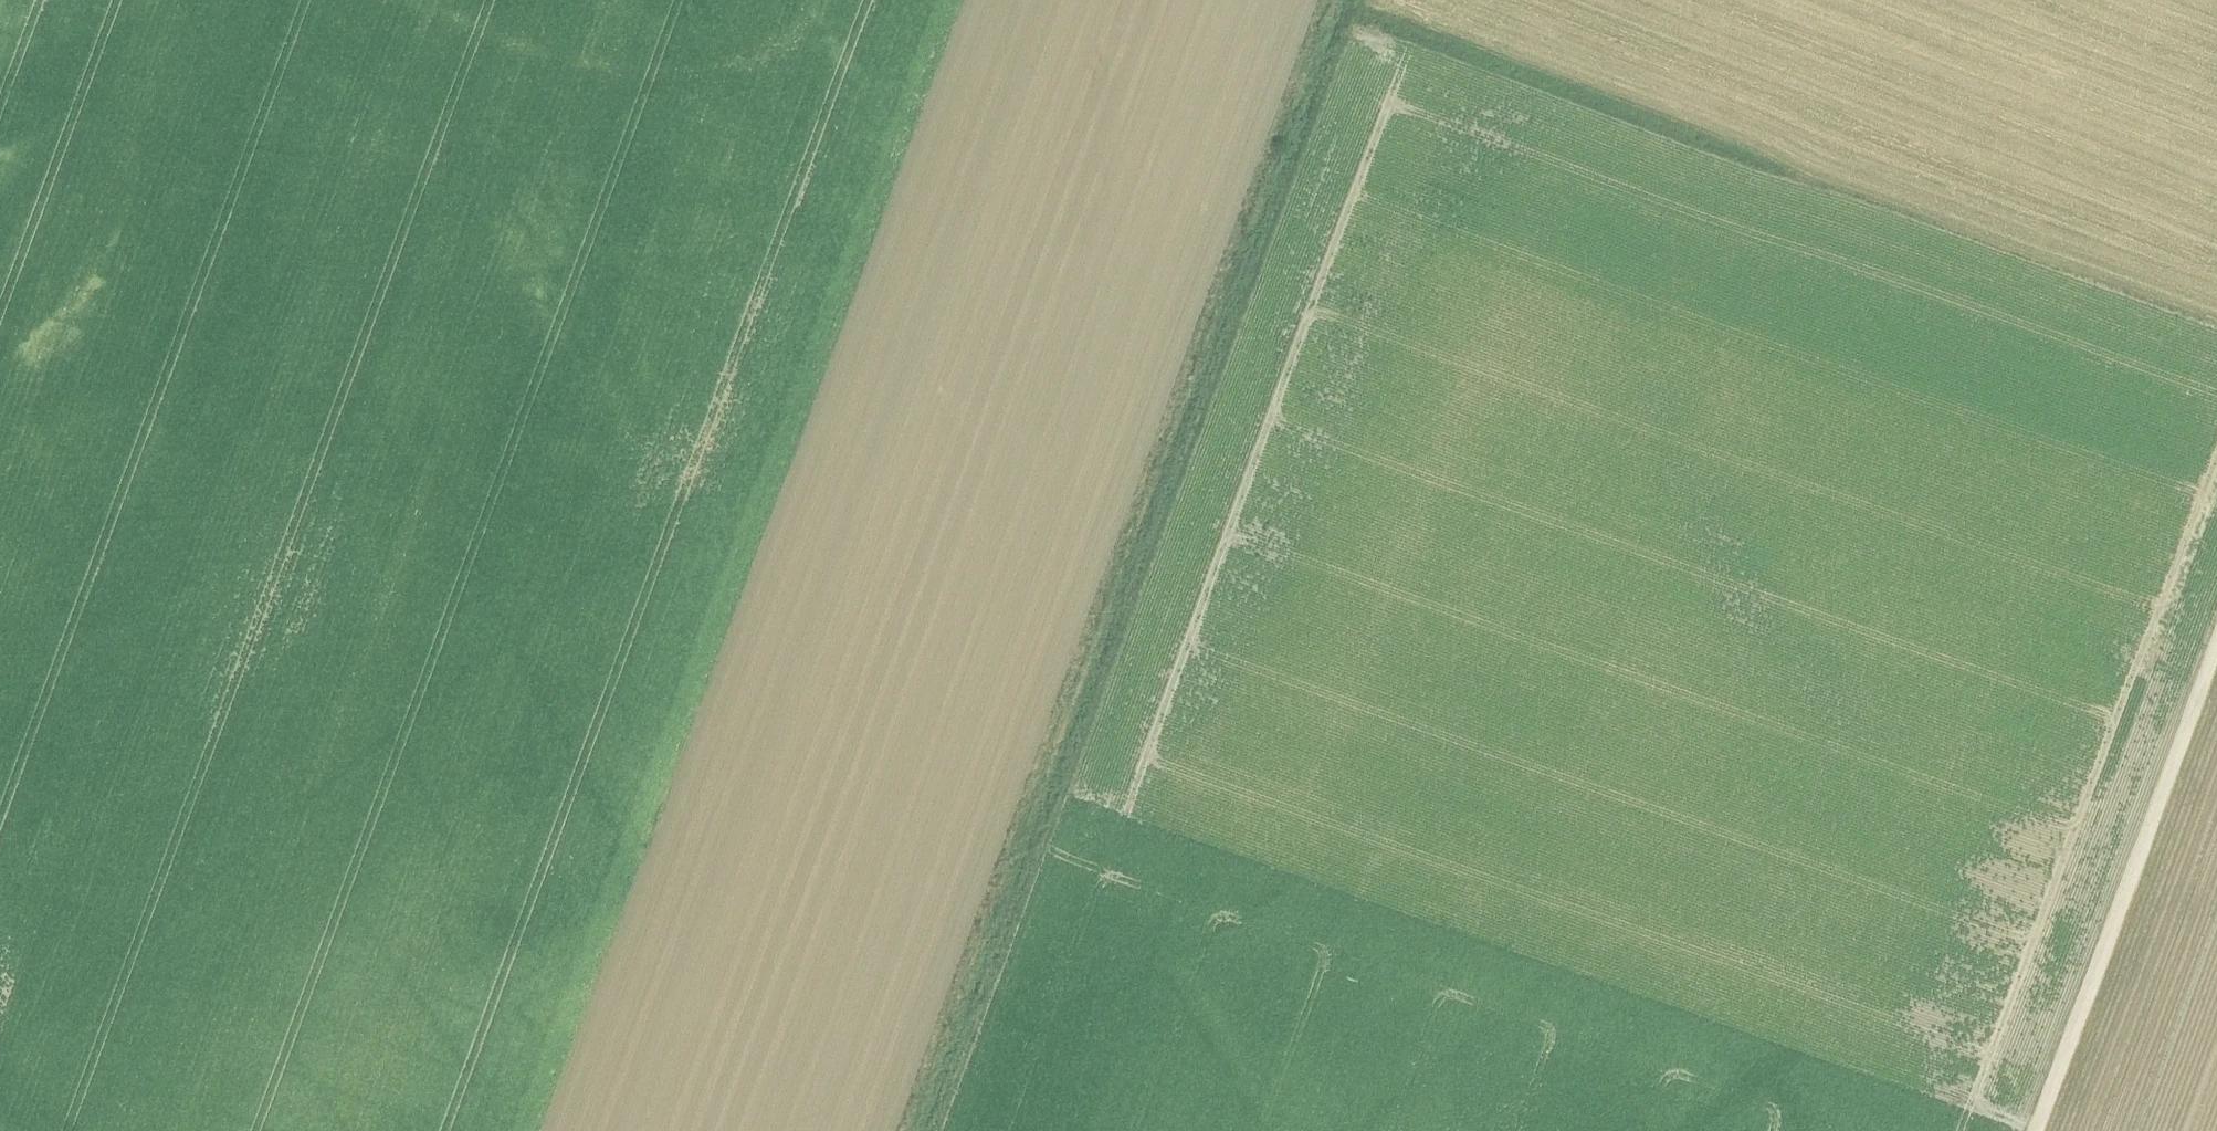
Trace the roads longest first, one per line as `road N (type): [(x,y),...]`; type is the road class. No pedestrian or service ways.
road 1 (track): [(2034,1130),(2216,644)]

